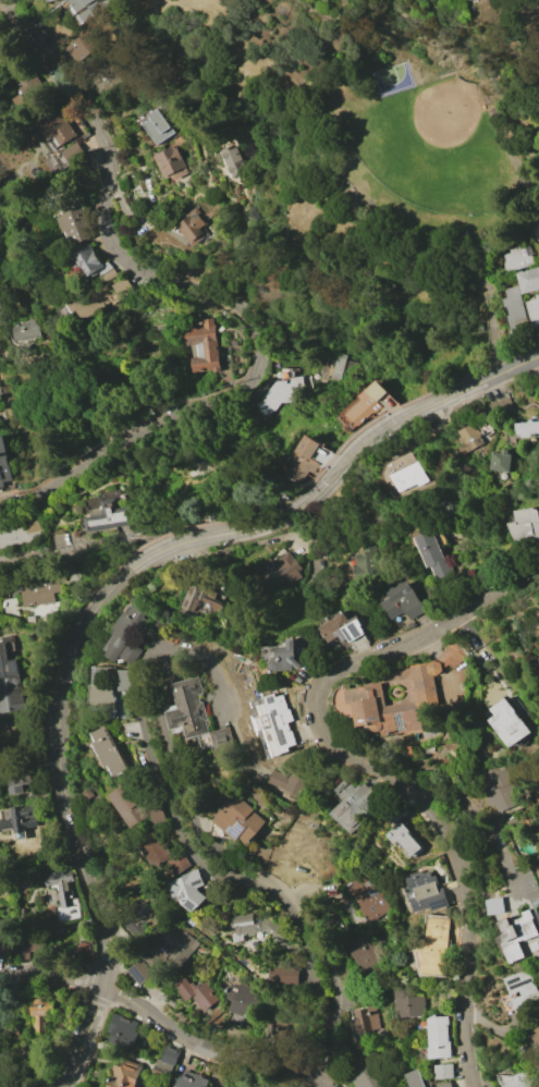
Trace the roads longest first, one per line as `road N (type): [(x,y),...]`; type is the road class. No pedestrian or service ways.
road 1 (residential): [(0,502),(79,480),(160,423),(231,398),(261,358),(260,332),(245,310),(123,256),(109,236),(106,142),(1,0)]
road 2 (residential): [(477,1086),(460,856),(422,799),(333,736),(326,698),(350,669),(437,633),(538,564)]
road 3 (residential): [(140,567),(94,614),(64,686),(62,785),(112,955),(69,1086)]
road 4 (residential): [(538,352),(364,439),(315,502),(293,516),(224,534)]
road 5 (residential): [(0,975),(83,973),(211,1051),(298,1072),(325,1086)]
road 6 (residential): [(258,879),(224,879),(199,860),(169,796),(149,701),(162,672),(193,656)]
road 7 (residential): [(193,656),(174,675),(166,705),(193,814),(204,835),(258,879)]
road 8 (residential): [(0,571),(158,547)]
road 9 (residential): [(281,890),(304,903),(329,941),(332,1014)]
road 10 (residential): [(332,1014),(281,890)]

